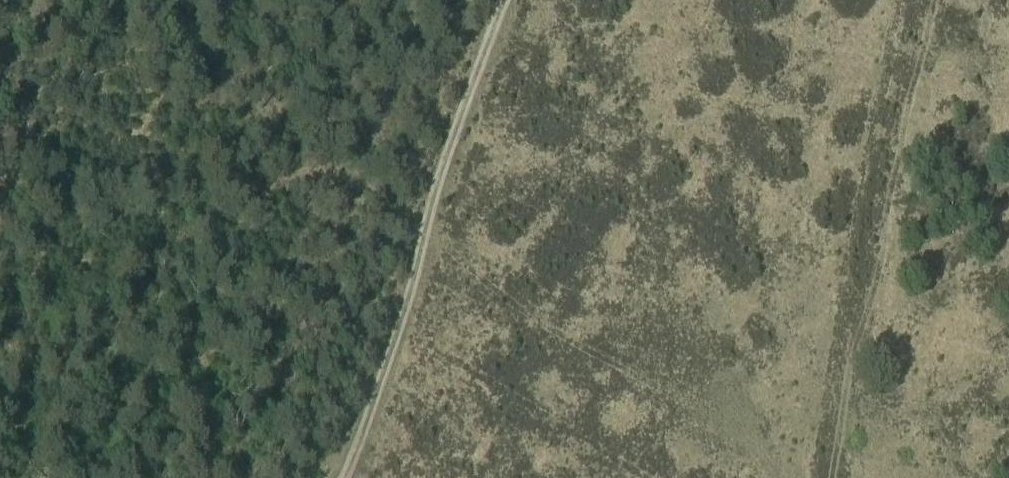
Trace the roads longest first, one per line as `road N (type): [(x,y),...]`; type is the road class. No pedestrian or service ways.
road 1 (track): [(345,477),(500,0)]

